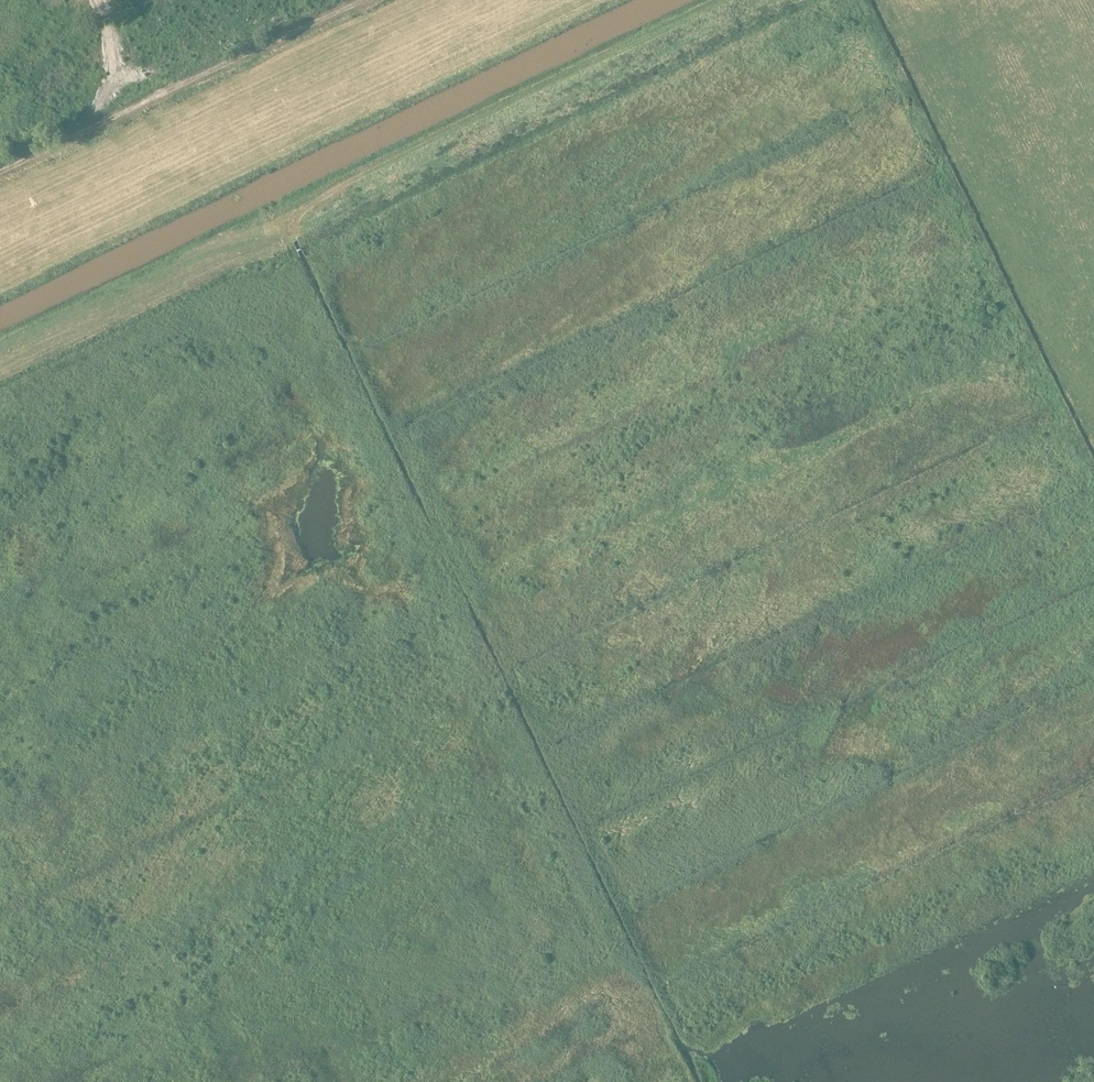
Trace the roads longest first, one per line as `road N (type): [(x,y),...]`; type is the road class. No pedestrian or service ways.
road 1 (track): [(363,0),(0,172)]

